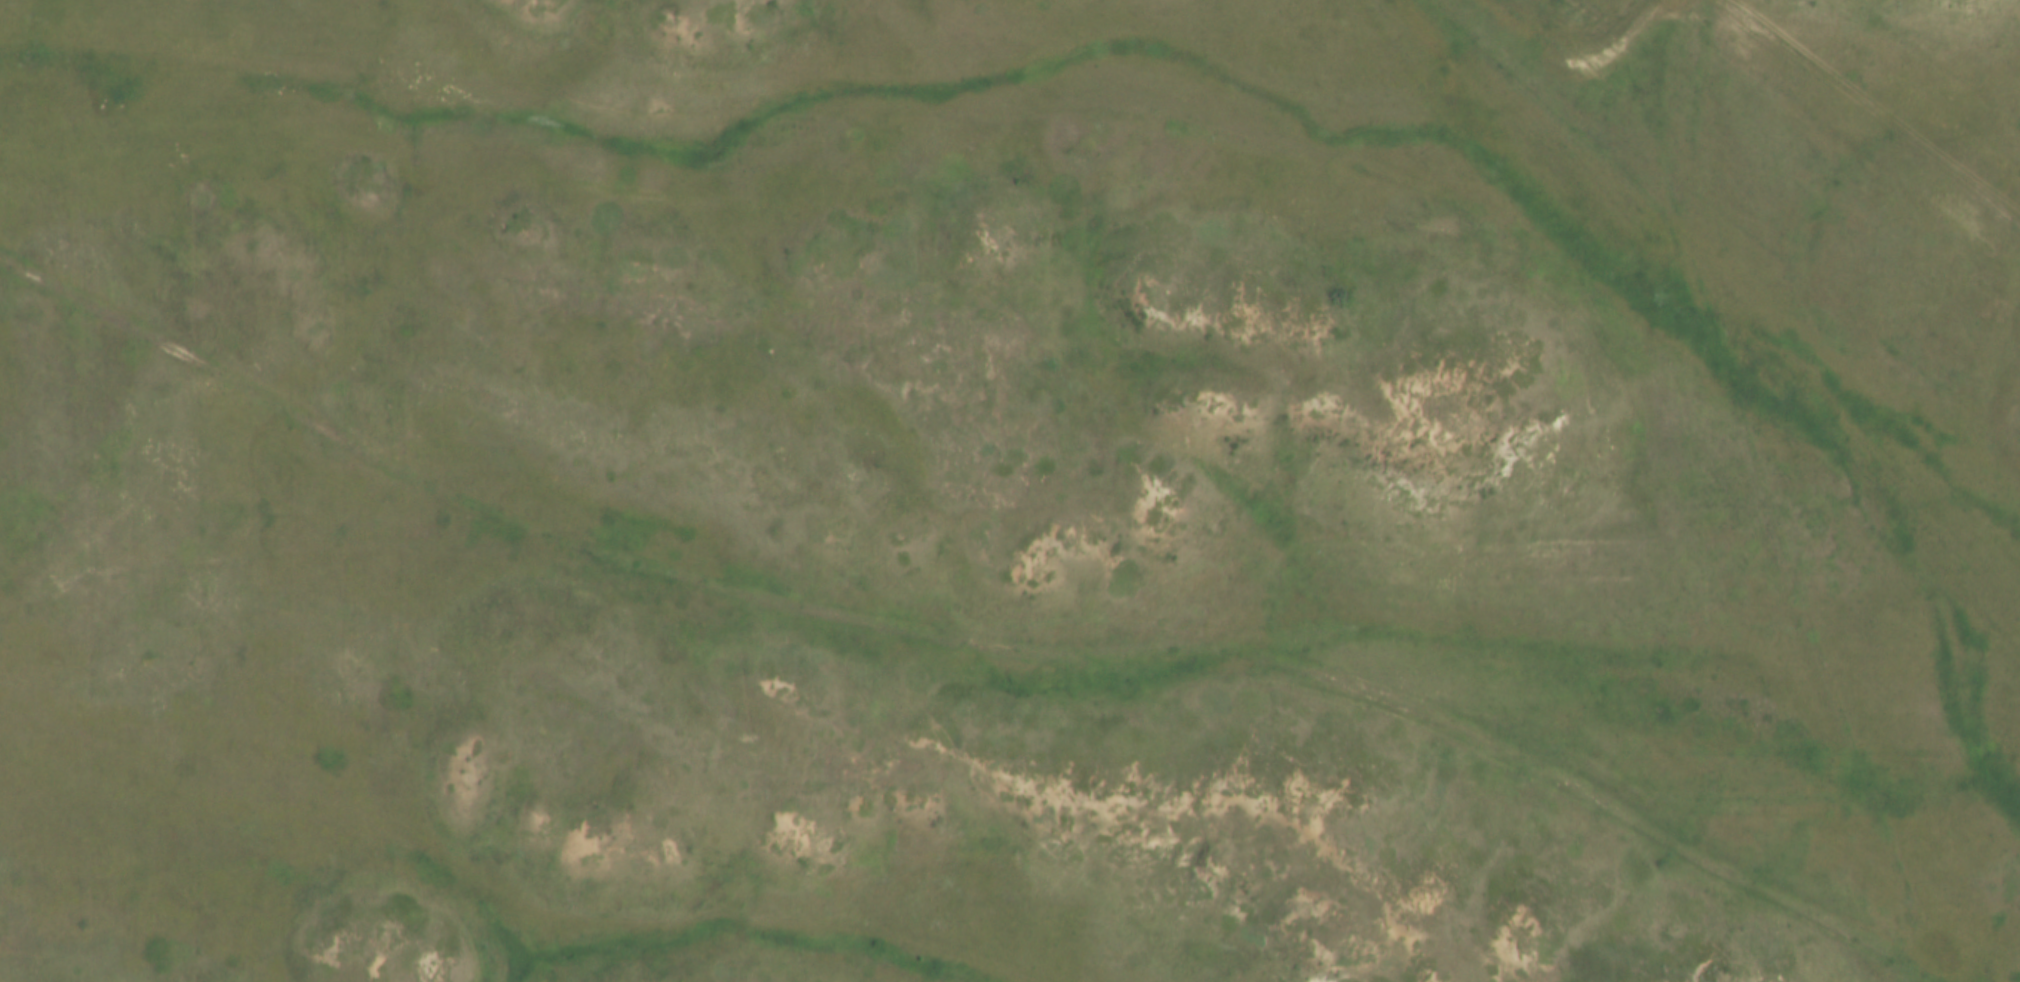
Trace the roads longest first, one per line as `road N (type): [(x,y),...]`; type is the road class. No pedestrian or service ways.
road 1 (track): [(2019,229),(1752,24),(1709,0)]

